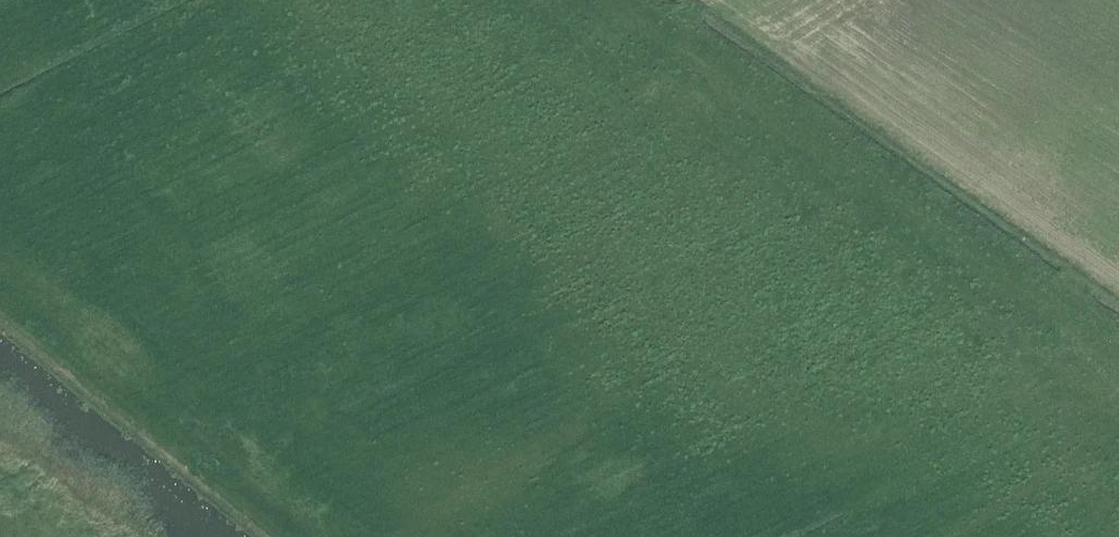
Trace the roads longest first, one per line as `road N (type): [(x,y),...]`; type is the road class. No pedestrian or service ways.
road 1 (track): [(281,536),(0,309)]

